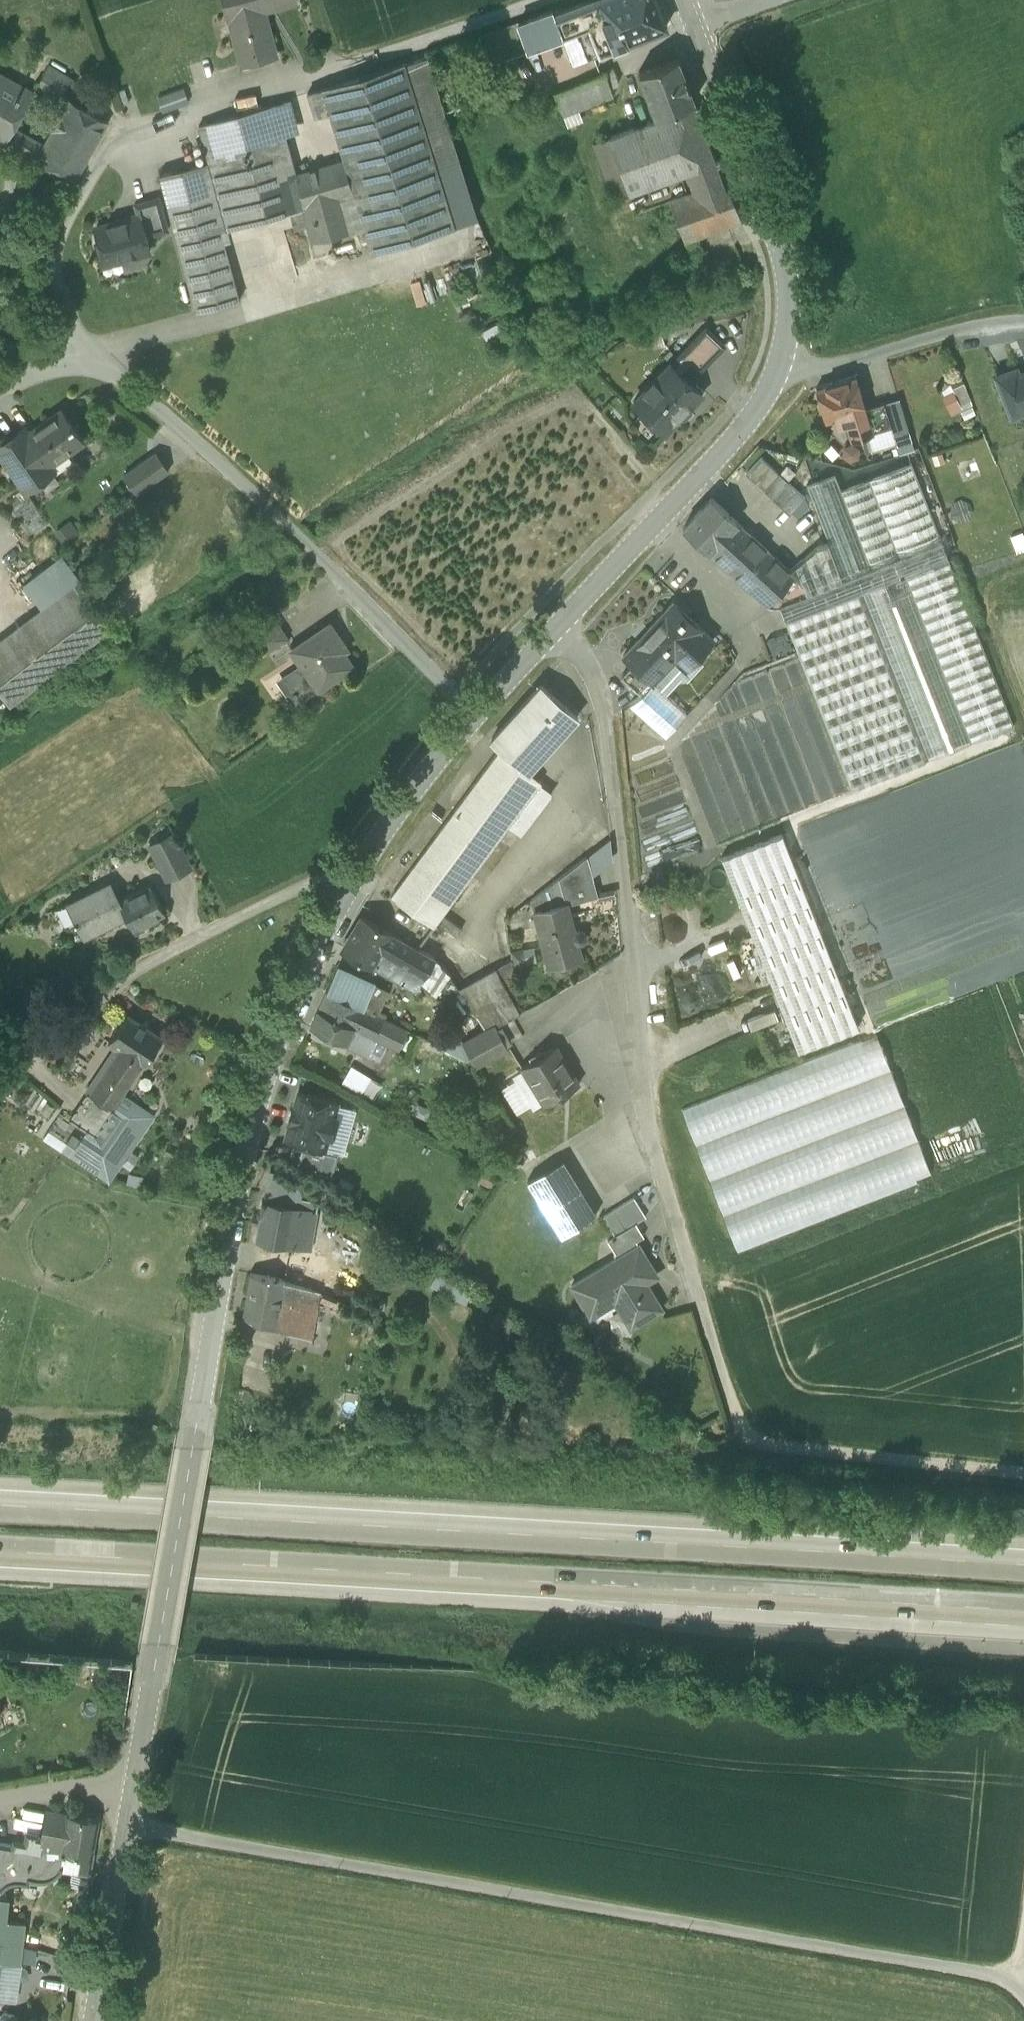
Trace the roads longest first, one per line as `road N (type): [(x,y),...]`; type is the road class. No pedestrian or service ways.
road 1 (motorway): [(1023,1573),(0,1514)]
road 2 (motorway): [(0,1561),(1023,1620)]
road 3 (tertiary): [(131,1788),(249,1138),(299,975),(359,861)]
road 4 (unclassified): [(1023,1993),(1018,1979),(126,1826)]
road 5 (residential): [(560,628),(611,717),(650,1127),(739,1441)]
road 6 (unclassified): [(549,0),(115,133),(49,243),(52,275),(82,367)]
road 7 (unclassified): [(479,708),(129,382),(82,367)]
road 8 (unclassified): [(359,861),(133,970),(32,1047)]
road 9 (tertiary): [(791,368),(784,262),(696,27)]
road 10 (tertiary): [(560,628),(791,368)]
road 11 (track): [(739,1441),(1023,1470)]
road 12 (unclassified): [(791,368),(1023,321)]
road 13 (tertiary): [(91,2020),(126,1826)]
road 14 (tertiary): [(359,861),(479,708)]
road 15 (residential): [(131,1788),(0,1804)]

